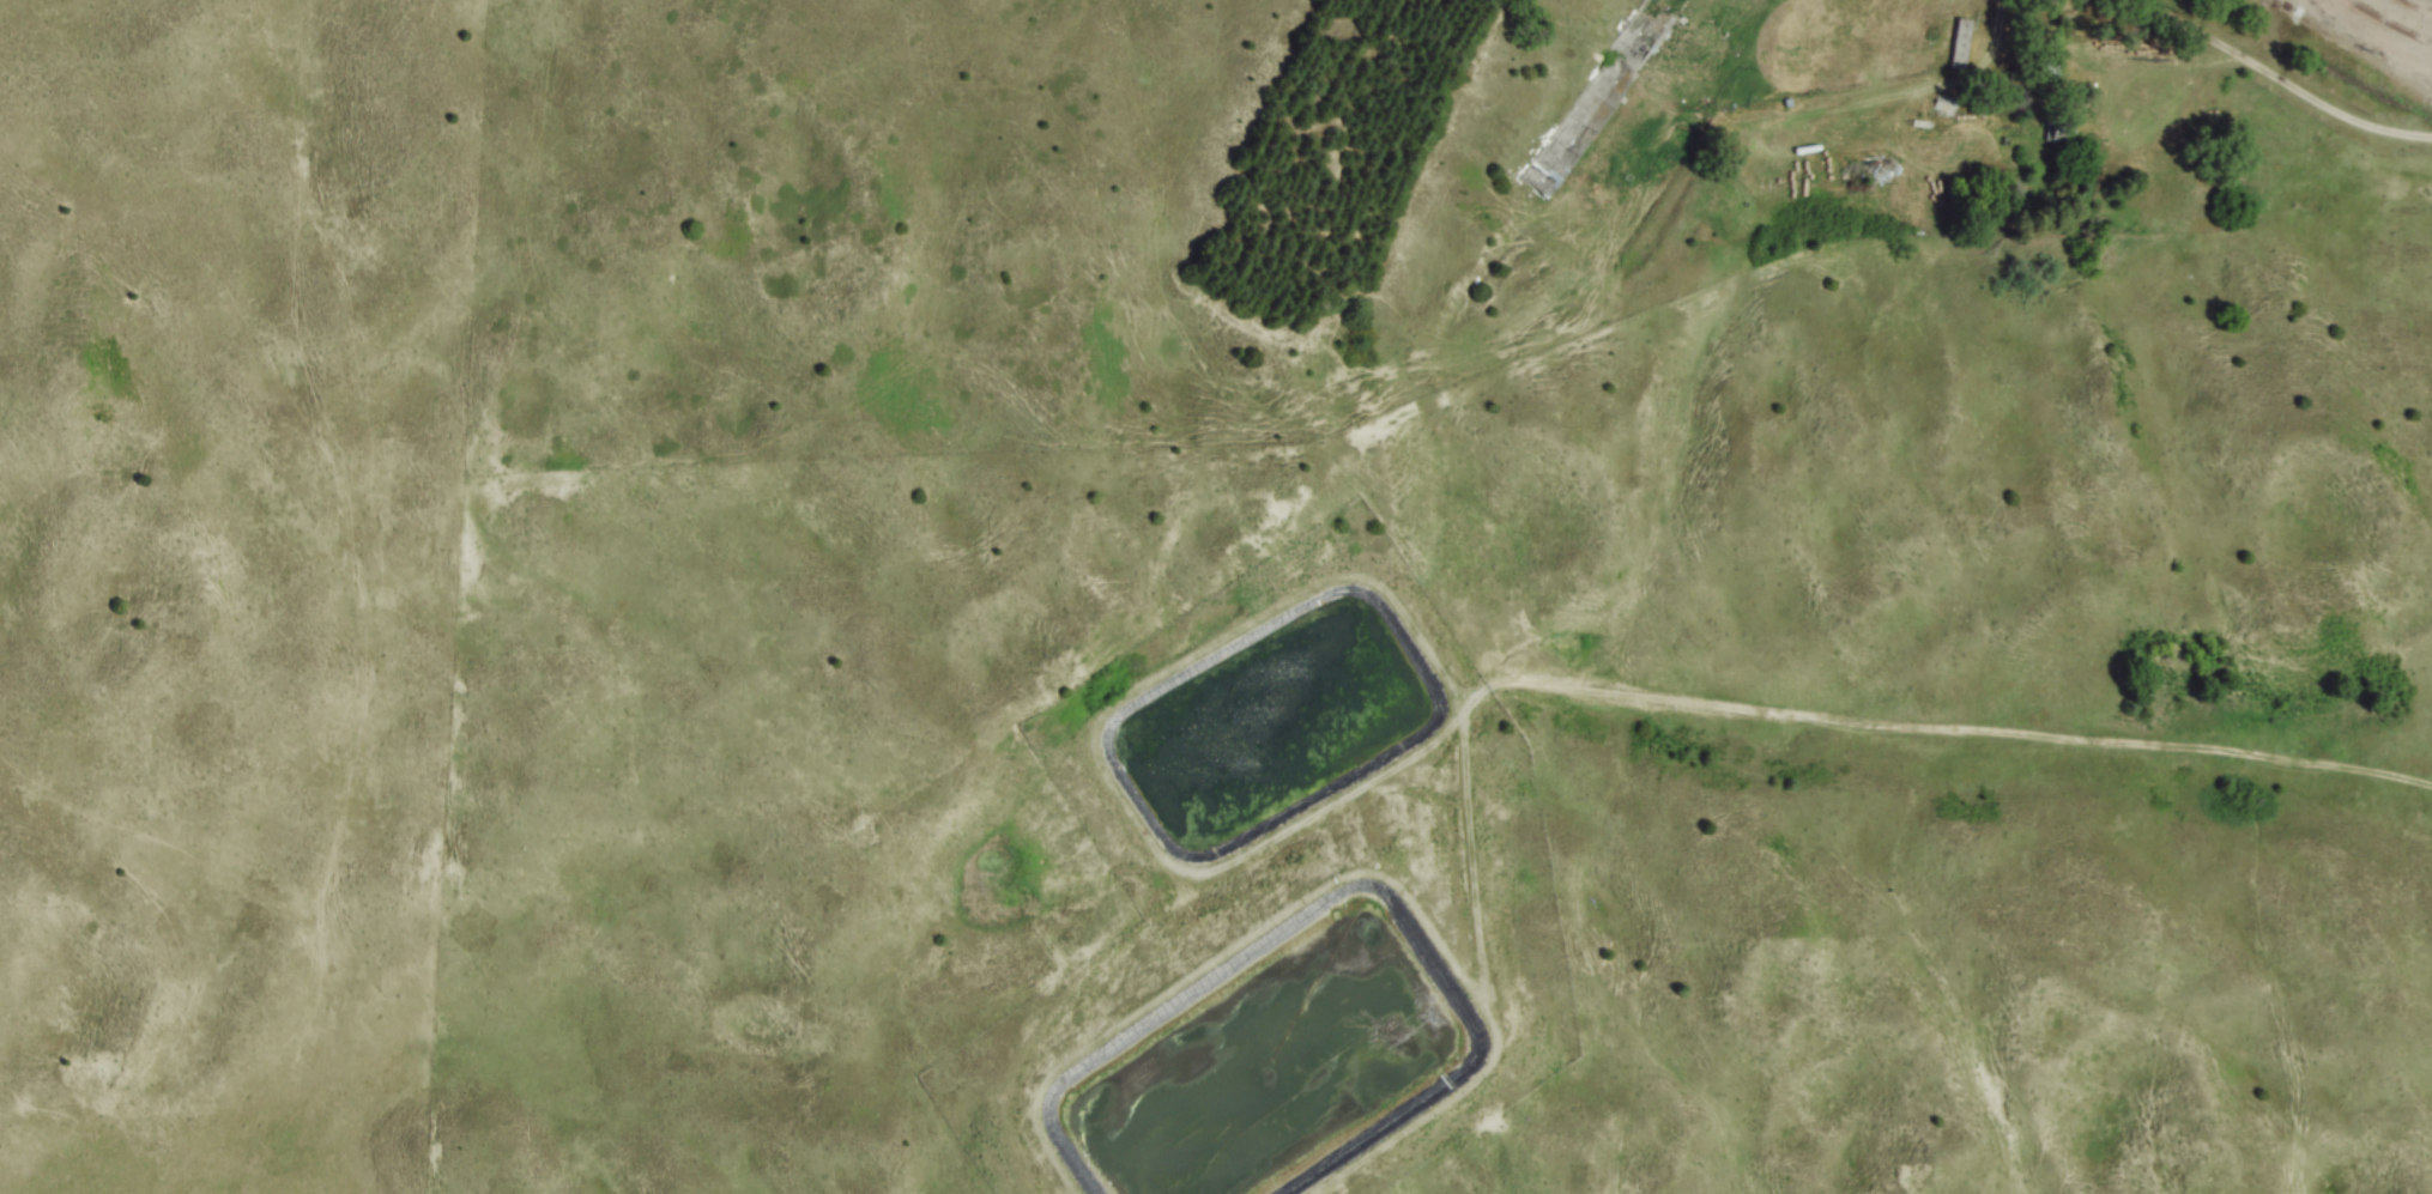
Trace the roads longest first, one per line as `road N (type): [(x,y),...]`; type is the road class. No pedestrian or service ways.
road 1 (residential): [(2431,139),(2389,135),(2336,115),(2126,0)]

